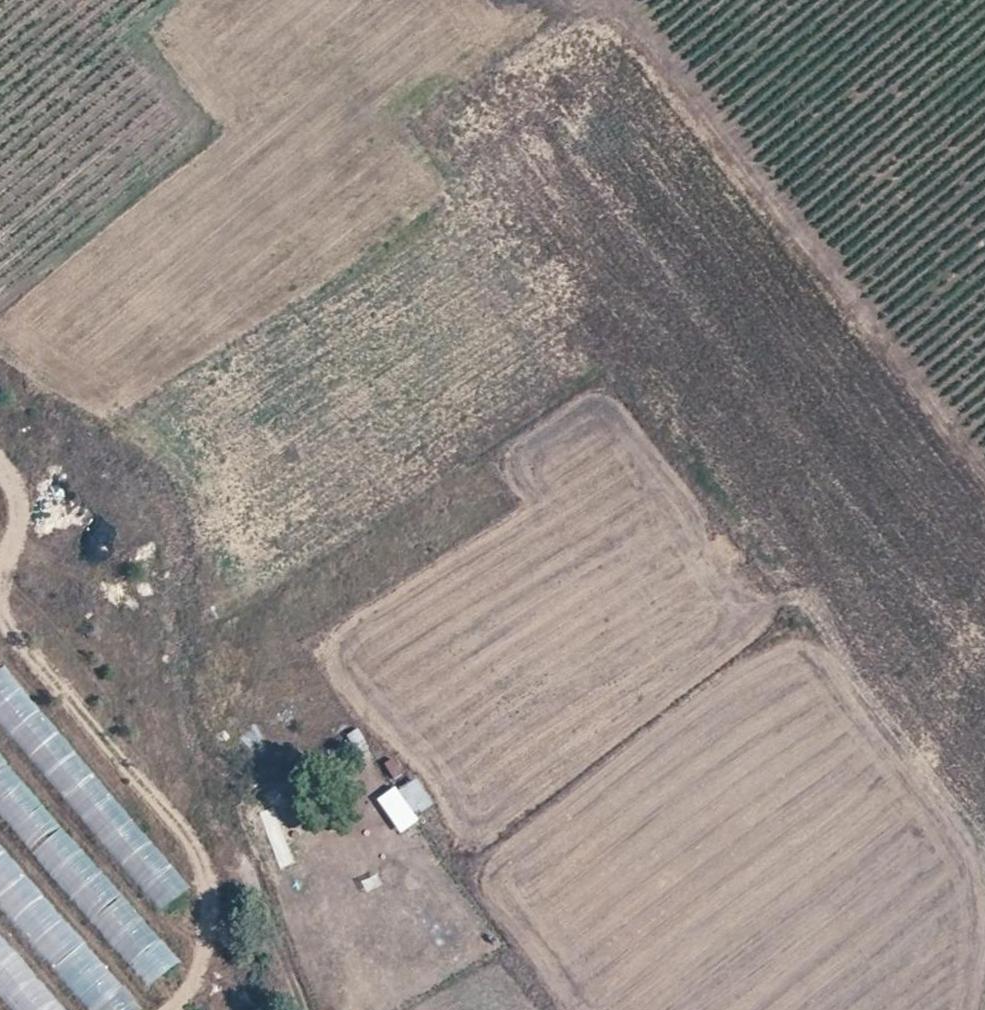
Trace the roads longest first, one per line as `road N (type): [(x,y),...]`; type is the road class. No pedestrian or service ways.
road 1 (track): [(298,1009),(227,834),(196,719),(175,500),(159,471),(0,380)]

